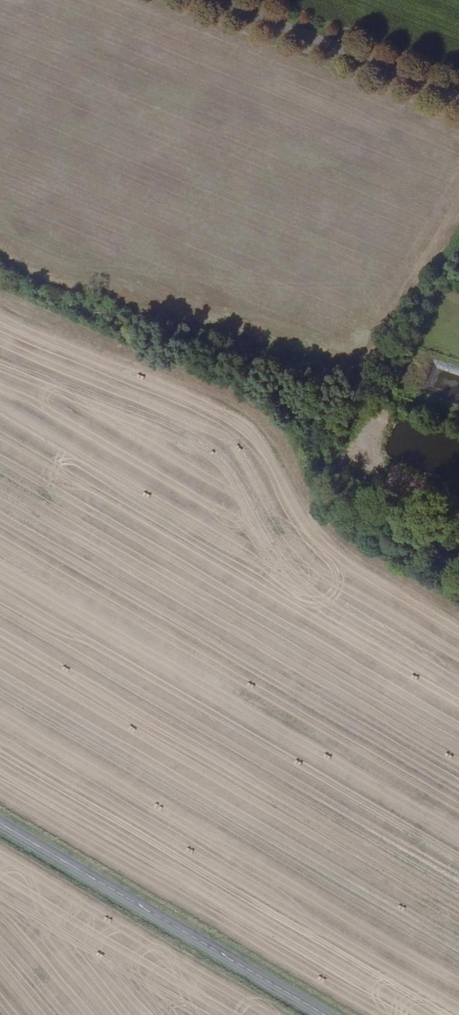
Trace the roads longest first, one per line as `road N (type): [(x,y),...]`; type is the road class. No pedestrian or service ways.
road 1 (secondary): [(0,821),(328,1014)]

